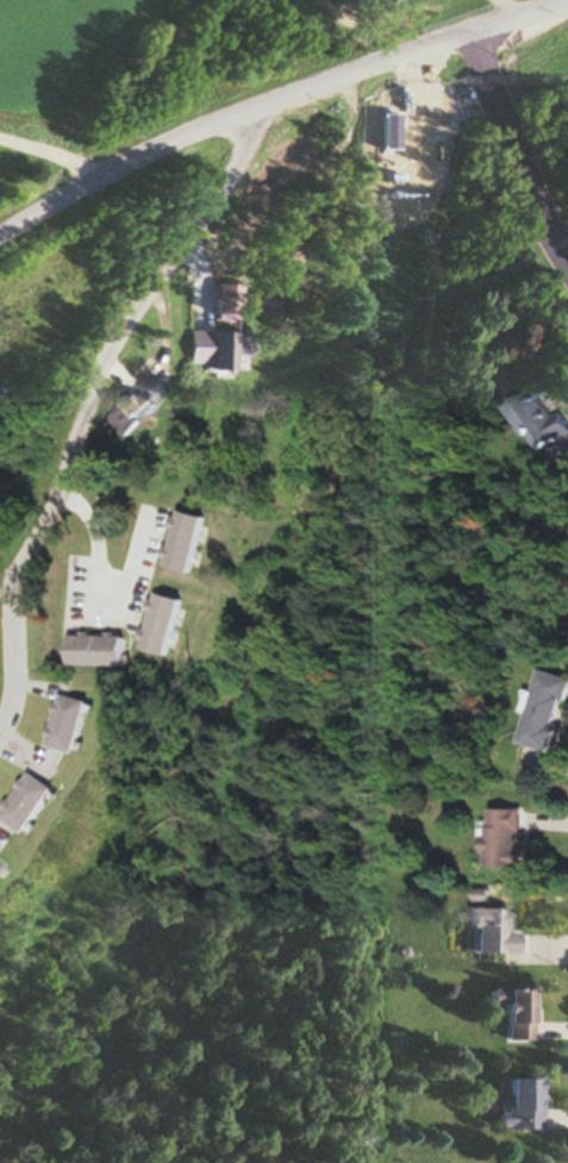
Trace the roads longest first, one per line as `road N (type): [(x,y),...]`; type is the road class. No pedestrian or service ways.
road 1 (residential): [(0,236),(98,176),(255,107),(564,0)]
road 2 (residential): [(0,575),(40,519),(85,390),(239,160),(255,107)]
road 3 (residential): [(567,263),(532,213),(466,31)]
road 4 (residential): [(0,707),(11,688),(8,568)]

